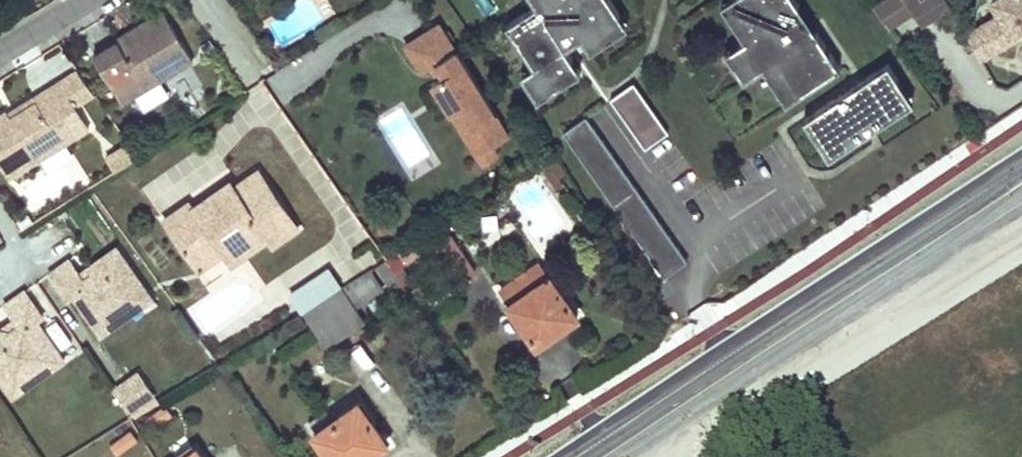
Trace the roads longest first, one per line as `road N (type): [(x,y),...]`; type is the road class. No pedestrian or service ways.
road 1 (secondary): [(592,456),(1021,180)]

